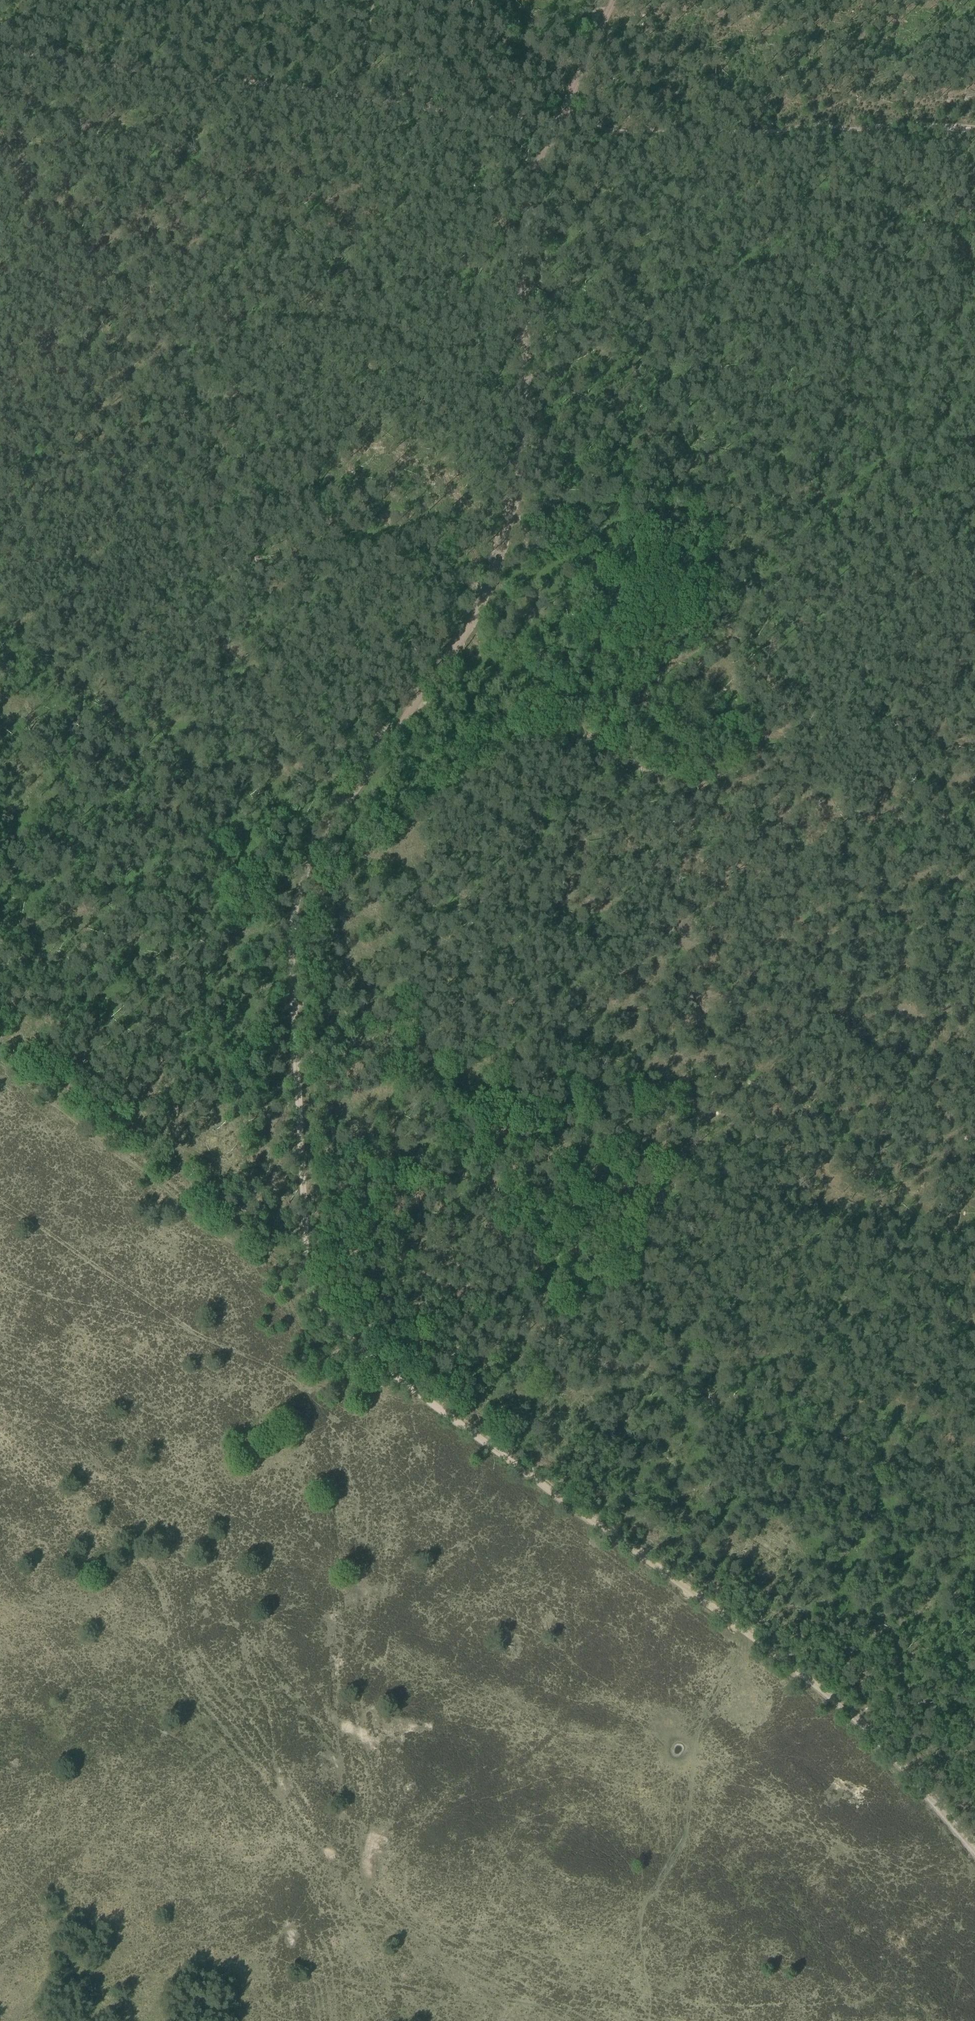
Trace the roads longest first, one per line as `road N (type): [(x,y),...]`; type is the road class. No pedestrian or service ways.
road 1 (track): [(974,1844),(838,1698),(356,1336),(313,1286),(298,902),(320,843),(470,618),(501,545),(528,398),(529,207),(561,119)]
road 2 (track): [(0,51),(561,119)]
road 3 (track): [(561,119),(974,131)]
road 4 (track): [(561,119),(616,0)]

